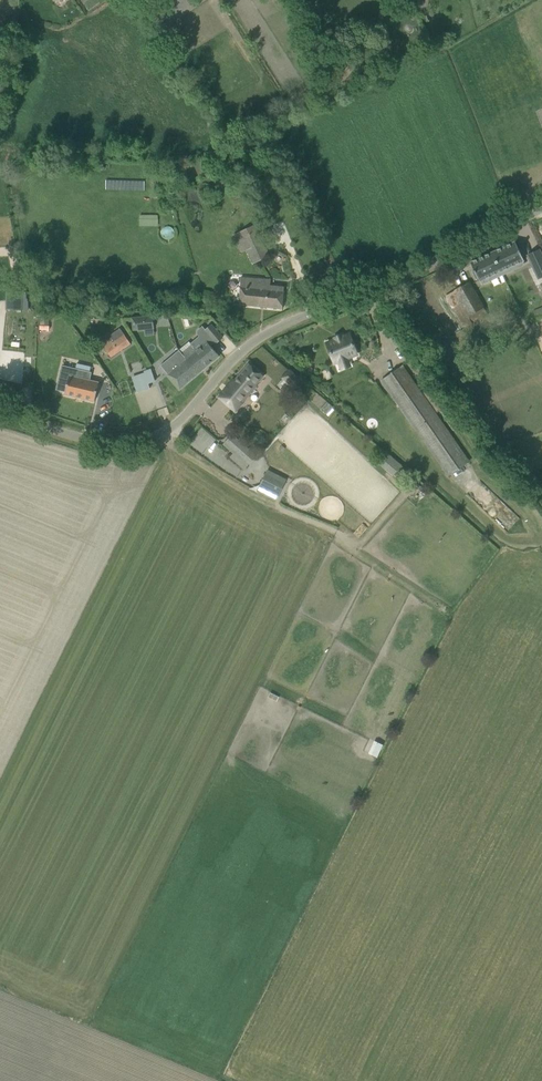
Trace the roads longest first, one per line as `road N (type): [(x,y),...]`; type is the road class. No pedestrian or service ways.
road 1 (unclassified): [(0,414),(118,441),(162,424),(259,325),(541,201)]

